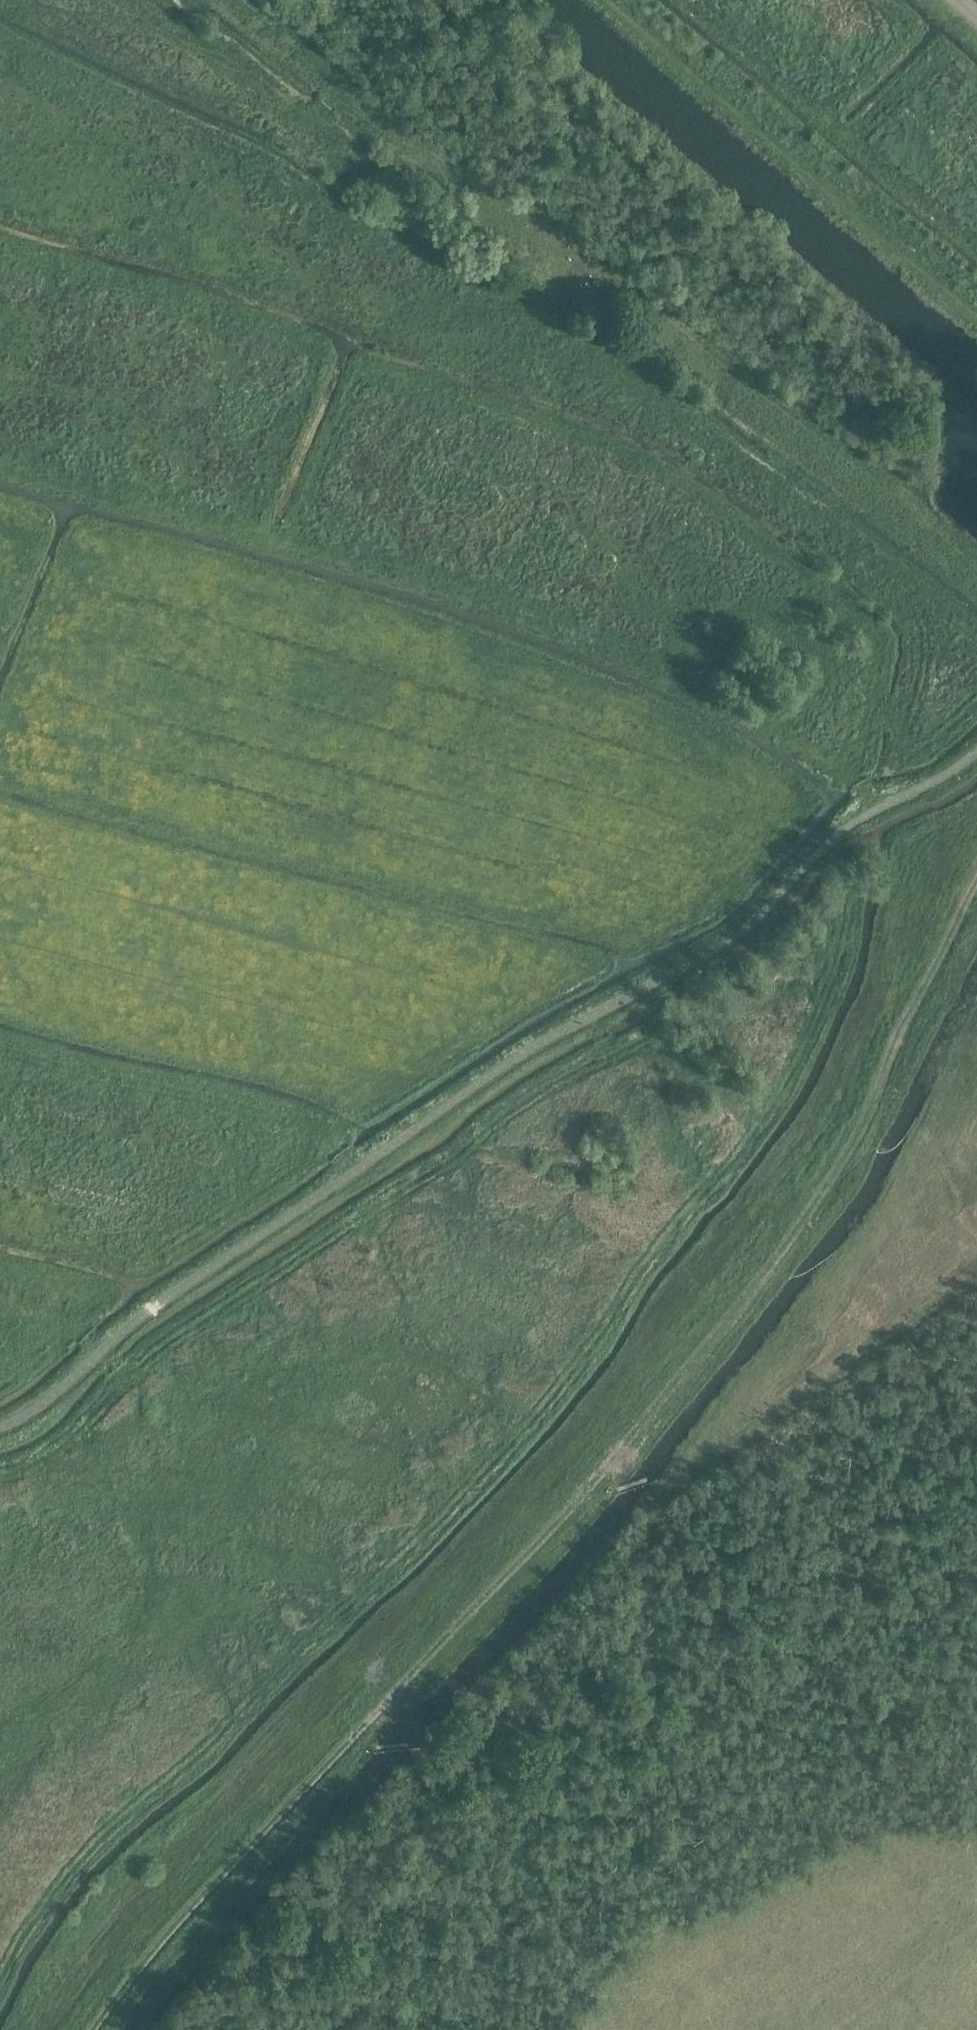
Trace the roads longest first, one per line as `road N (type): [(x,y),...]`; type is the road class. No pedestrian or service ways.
road 1 (track): [(89,2029),(170,1931),(612,1463),(737,1315),(845,1159),(976,903)]
road 2 (track): [(616,281),(871,474),(976,566)]

